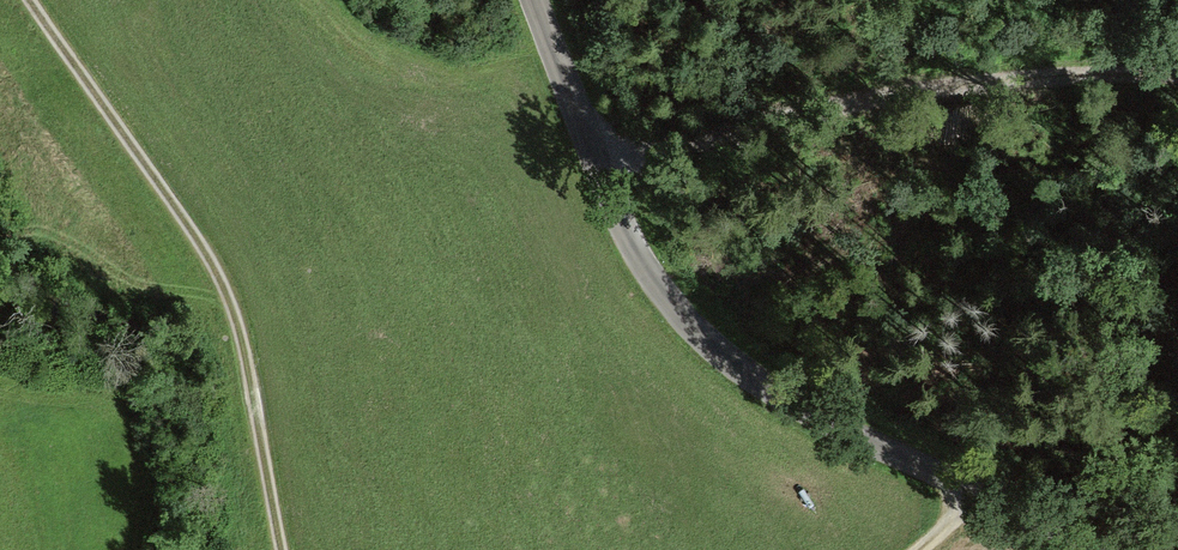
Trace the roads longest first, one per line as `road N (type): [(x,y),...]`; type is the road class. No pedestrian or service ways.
road 1 (tertiary): [(530,0),(614,209),(691,335),(844,450),(1063,549)]
road 2 (track): [(279,549),(231,301),(200,244),(26,0)]
road 3 (track): [(1177,76),(1069,74),(877,93),(598,170)]

